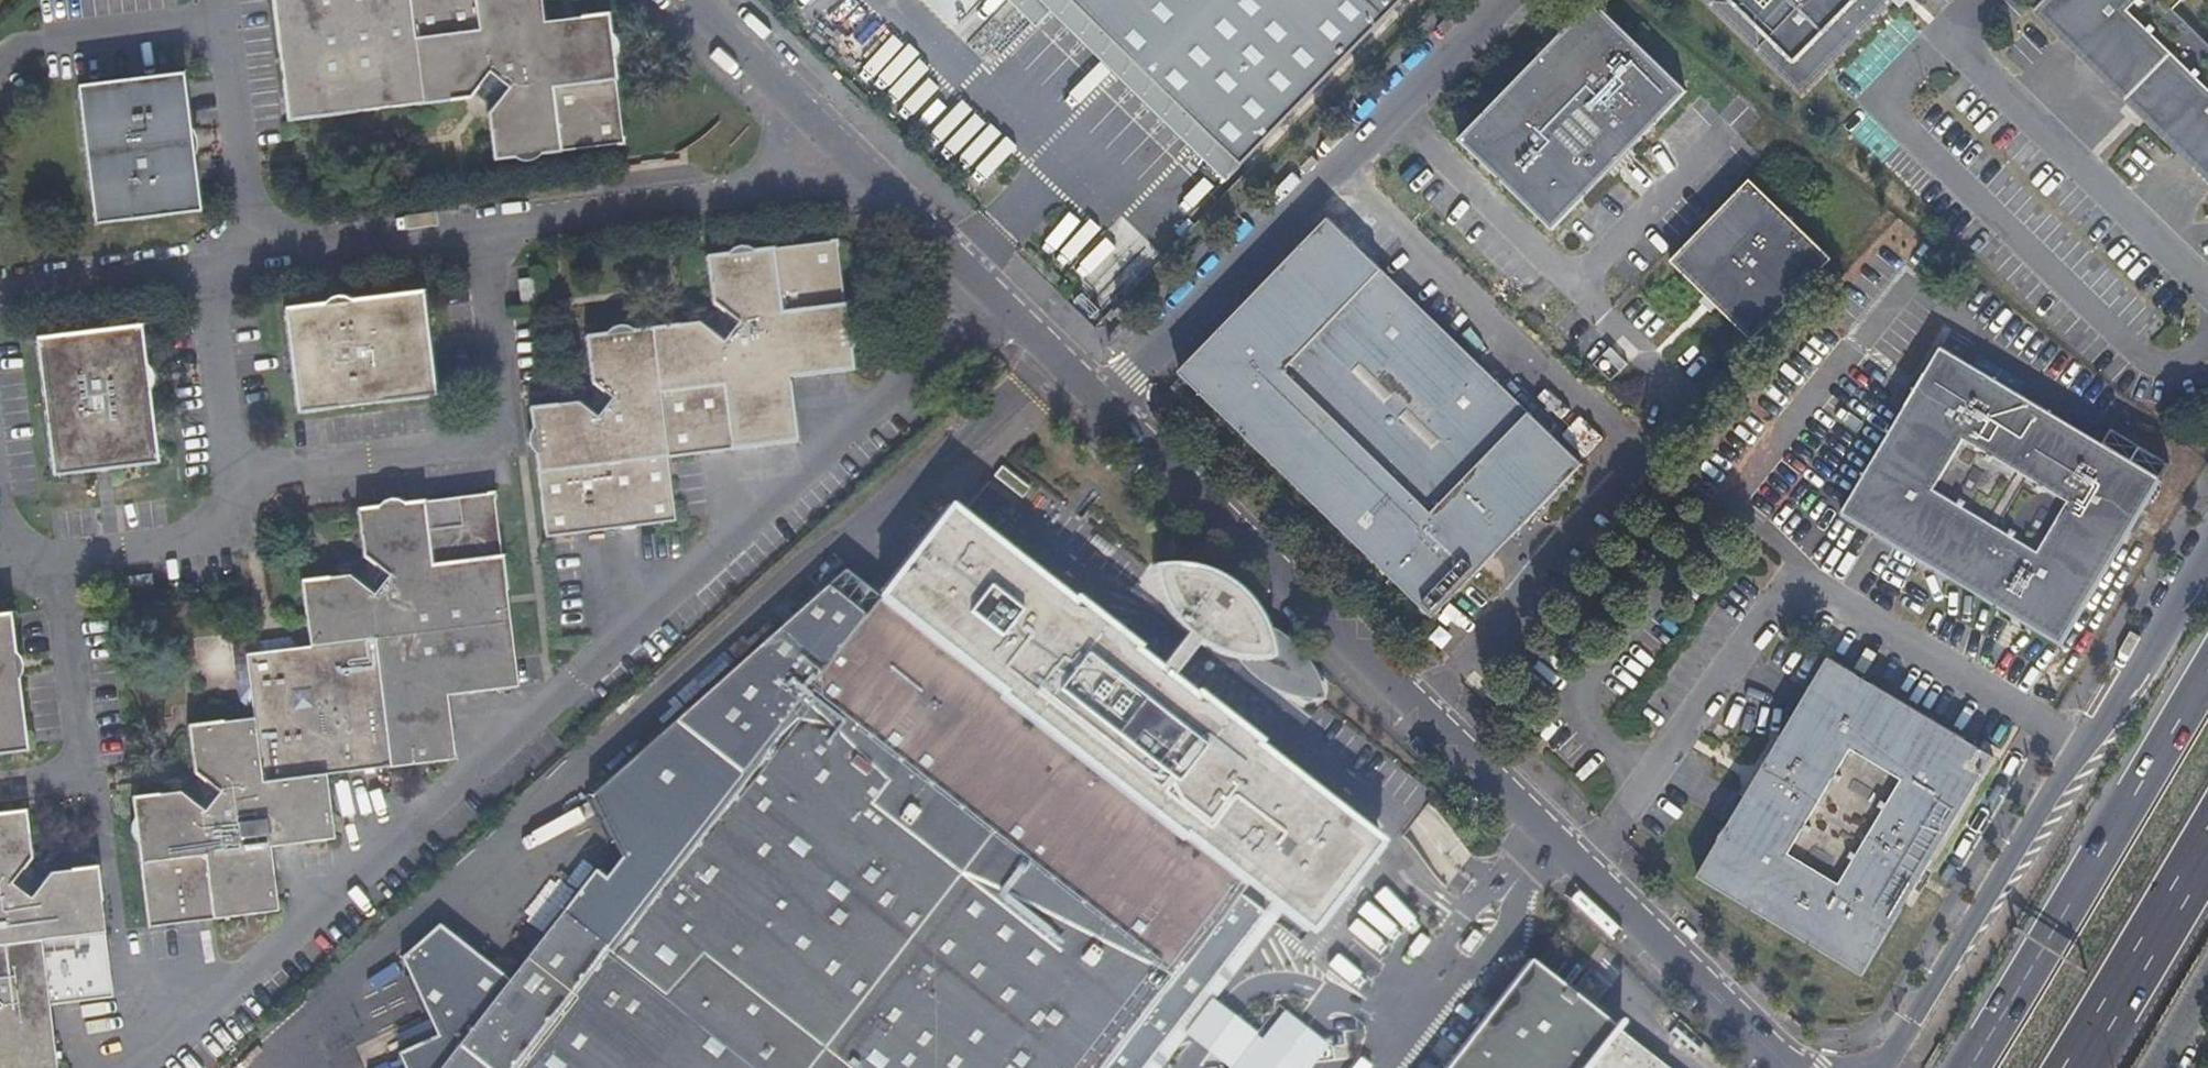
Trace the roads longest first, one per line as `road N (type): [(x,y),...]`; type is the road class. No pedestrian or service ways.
road 1 (unclassified): [(992,298),(149,1051),(116,1067)]
road 2 (unclassified): [(1798,1067),(1102,402)]
road 3 (secondary): [(2207,543),(1884,1067)]
road 4 (residential): [(1489,0),(1102,402)]
road 5 (motorway): [(2207,668),(1971,1067)]
road 6 (unclassified): [(992,298),(688,0)]
road 7 (motorway): [(2074,1067),(2207,844)]
road 8 (unclassified): [(1102,402),(992,298)]
road 9 (secondary): [(2144,1067),(2207,965)]

